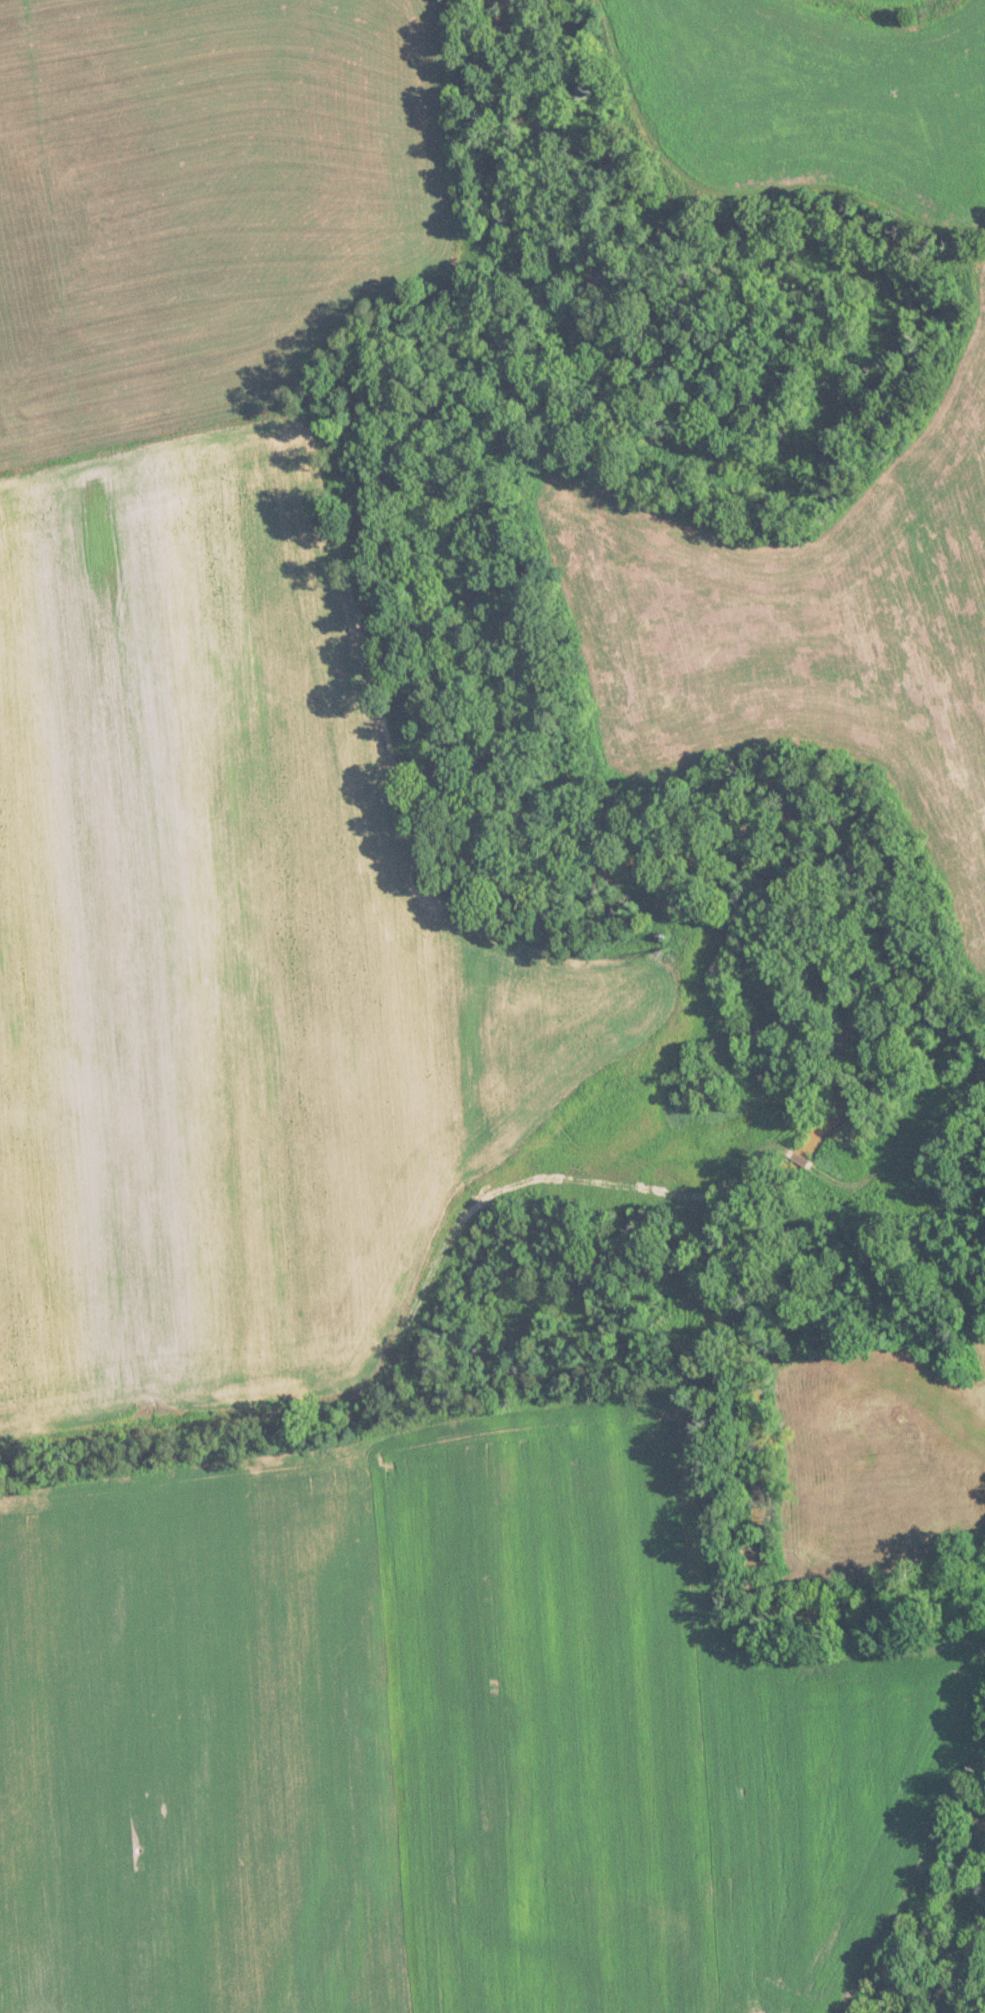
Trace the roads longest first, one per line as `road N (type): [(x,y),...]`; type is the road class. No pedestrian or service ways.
road 1 (track): [(0,1426),(384,1367),(422,1334),(477,1214),(635,1160),(788,1181),(859,1176),(984,1040)]
road 2 (track): [(984,688),(973,563),(984,554)]

